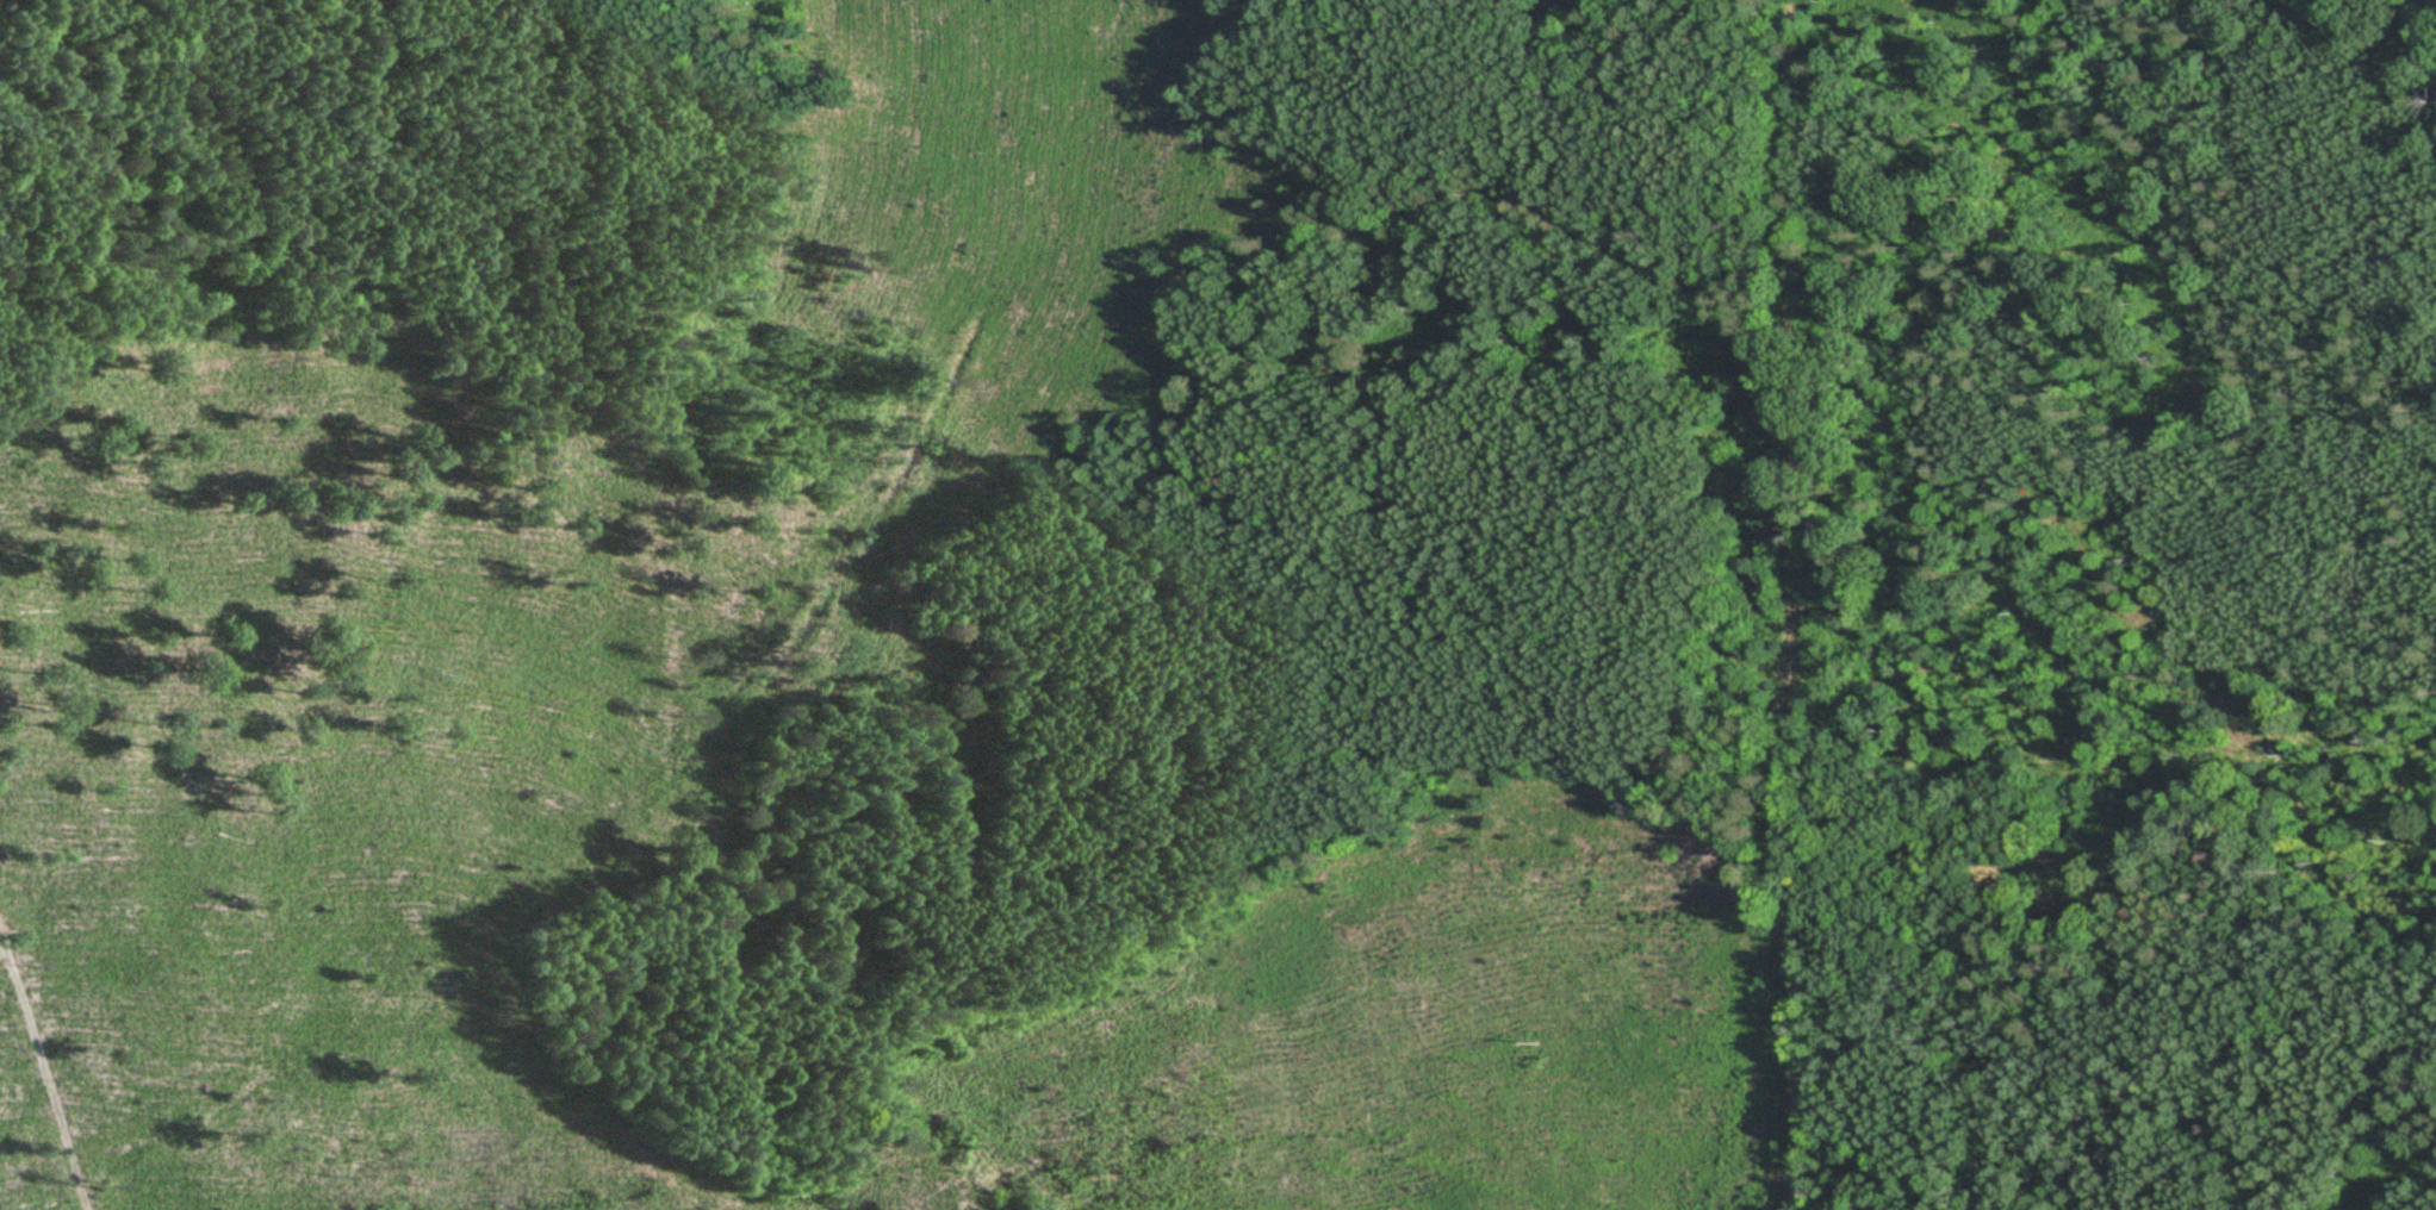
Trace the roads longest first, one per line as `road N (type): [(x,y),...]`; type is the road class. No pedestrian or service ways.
road 1 (track): [(1791,1209),(1785,637),(1795,0)]
road 2 (track): [(90,1209),(0,920)]

